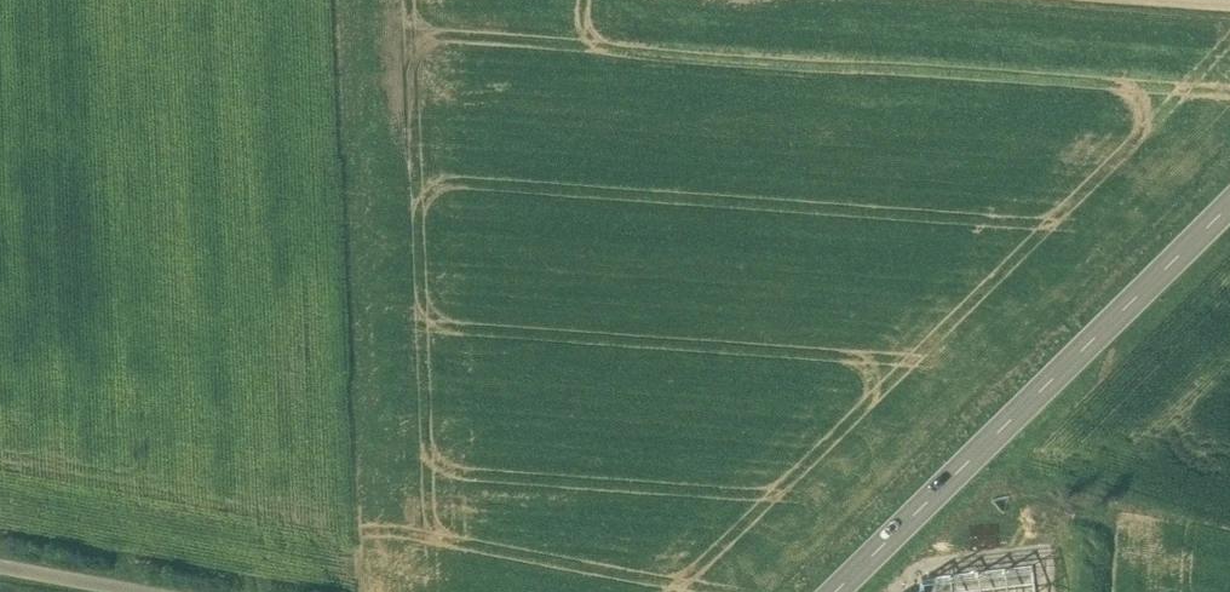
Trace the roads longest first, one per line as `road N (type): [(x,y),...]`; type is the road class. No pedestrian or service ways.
road 1 (secondary): [(1229,203),(835,591)]
road 2 (unclassified): [(0,566),(141,591)]

